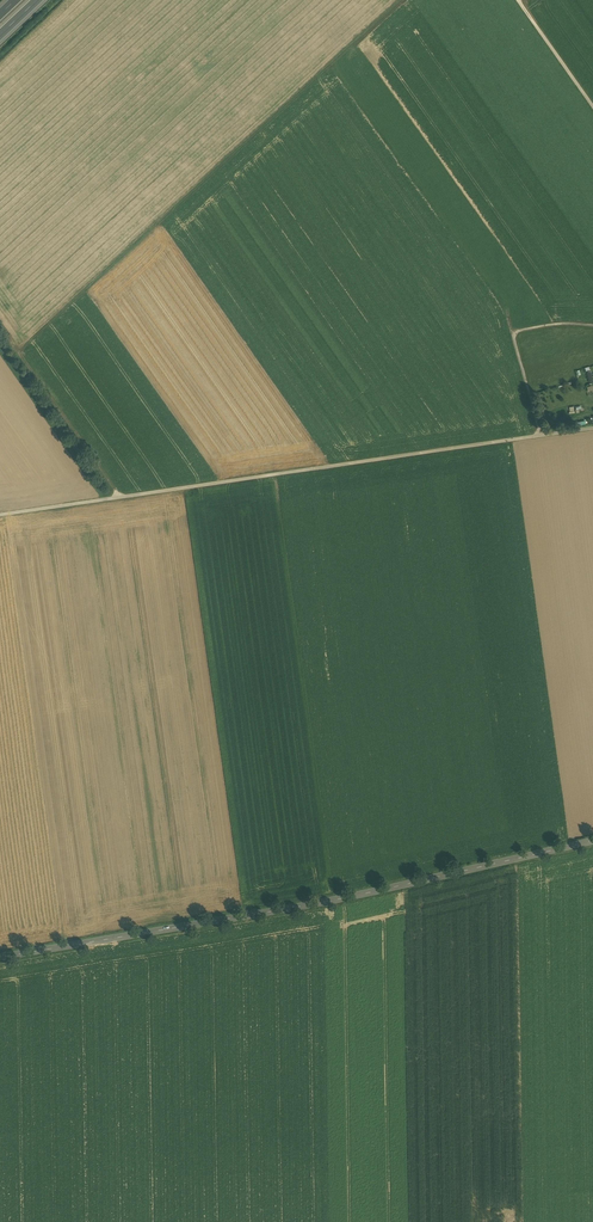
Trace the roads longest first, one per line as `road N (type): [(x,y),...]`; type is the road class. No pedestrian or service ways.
road 1 (unclassified): [(0,957),(355,895),(592,840)]
road 2 (track): [(592,428),(0,515)]
road 3 (track): [(0,322),(19,349),(409,0)]
road 4 (track): [(332,65),(506,313)]
road 5 (track): [(541,435),(512,334),(592,325)]
road 6 (track): [(121,497),(19,349)]
road 7 (track): [(592,104),(522,0)]

